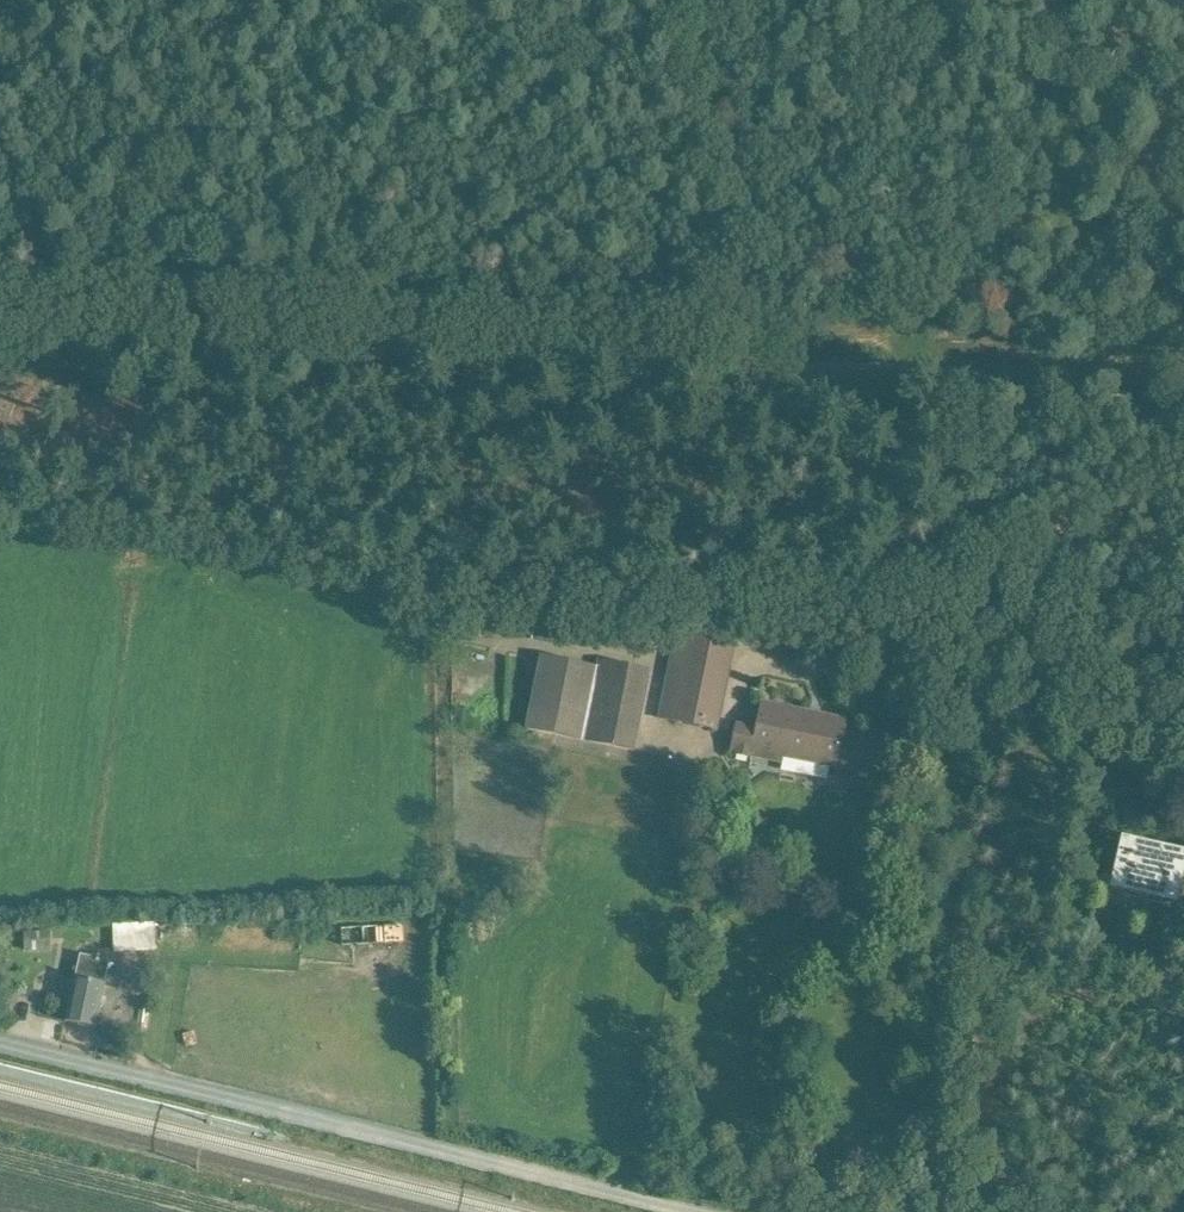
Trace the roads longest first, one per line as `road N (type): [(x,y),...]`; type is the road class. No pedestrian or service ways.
road 1 (residential): [(0,1043),(694,1211)]

